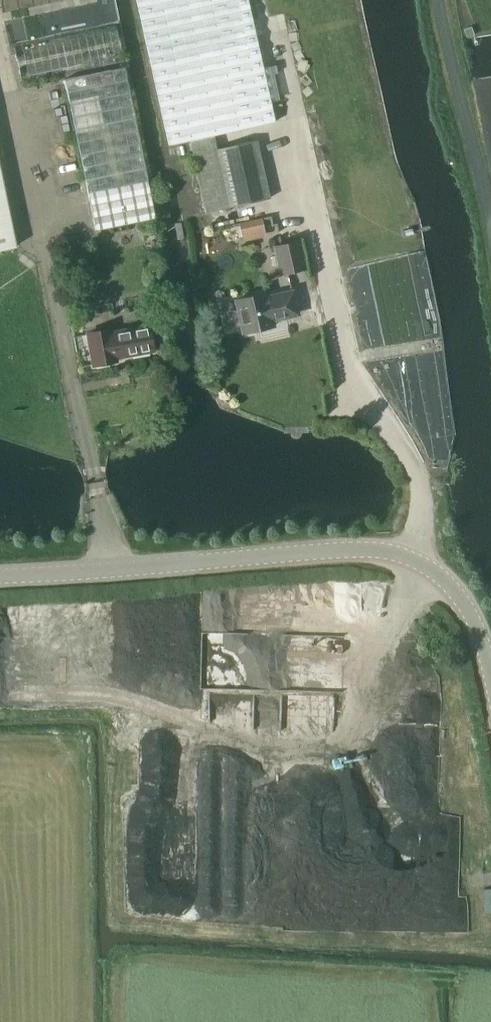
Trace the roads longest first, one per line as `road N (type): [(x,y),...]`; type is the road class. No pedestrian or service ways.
road 1 (tertiary): [(490,677),(457,594),(434,570),(378,549),(0,576)]
road 2 (unclassified): [(490,238),(442,0)]

